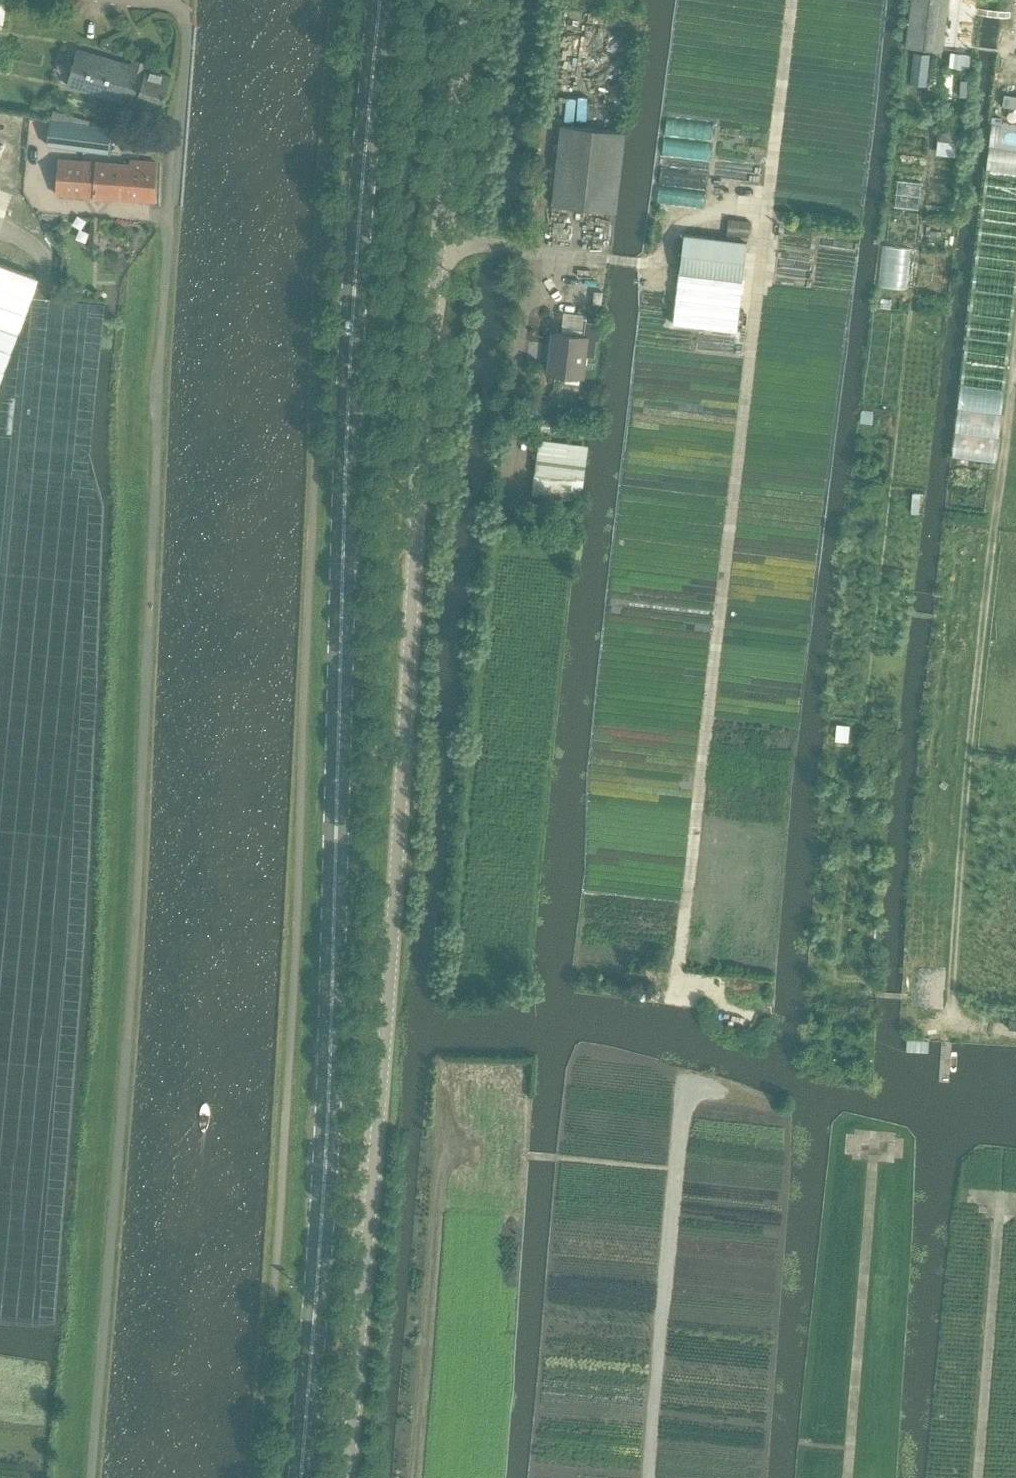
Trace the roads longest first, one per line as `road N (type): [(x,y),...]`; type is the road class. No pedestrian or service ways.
road 1 (unclassified): [(90,1477),(137,845),(168,214),(188,47),(182,1),(137,0)]
road 2 (unclassified): [(351,1477),(424,533),(426,310),(464,0)]
road 3 (primary): [(304,1477),(336,1066),(341,622),(361,182),(383,0)]
road 4 (track): [(638,1477),(665,1114)]

